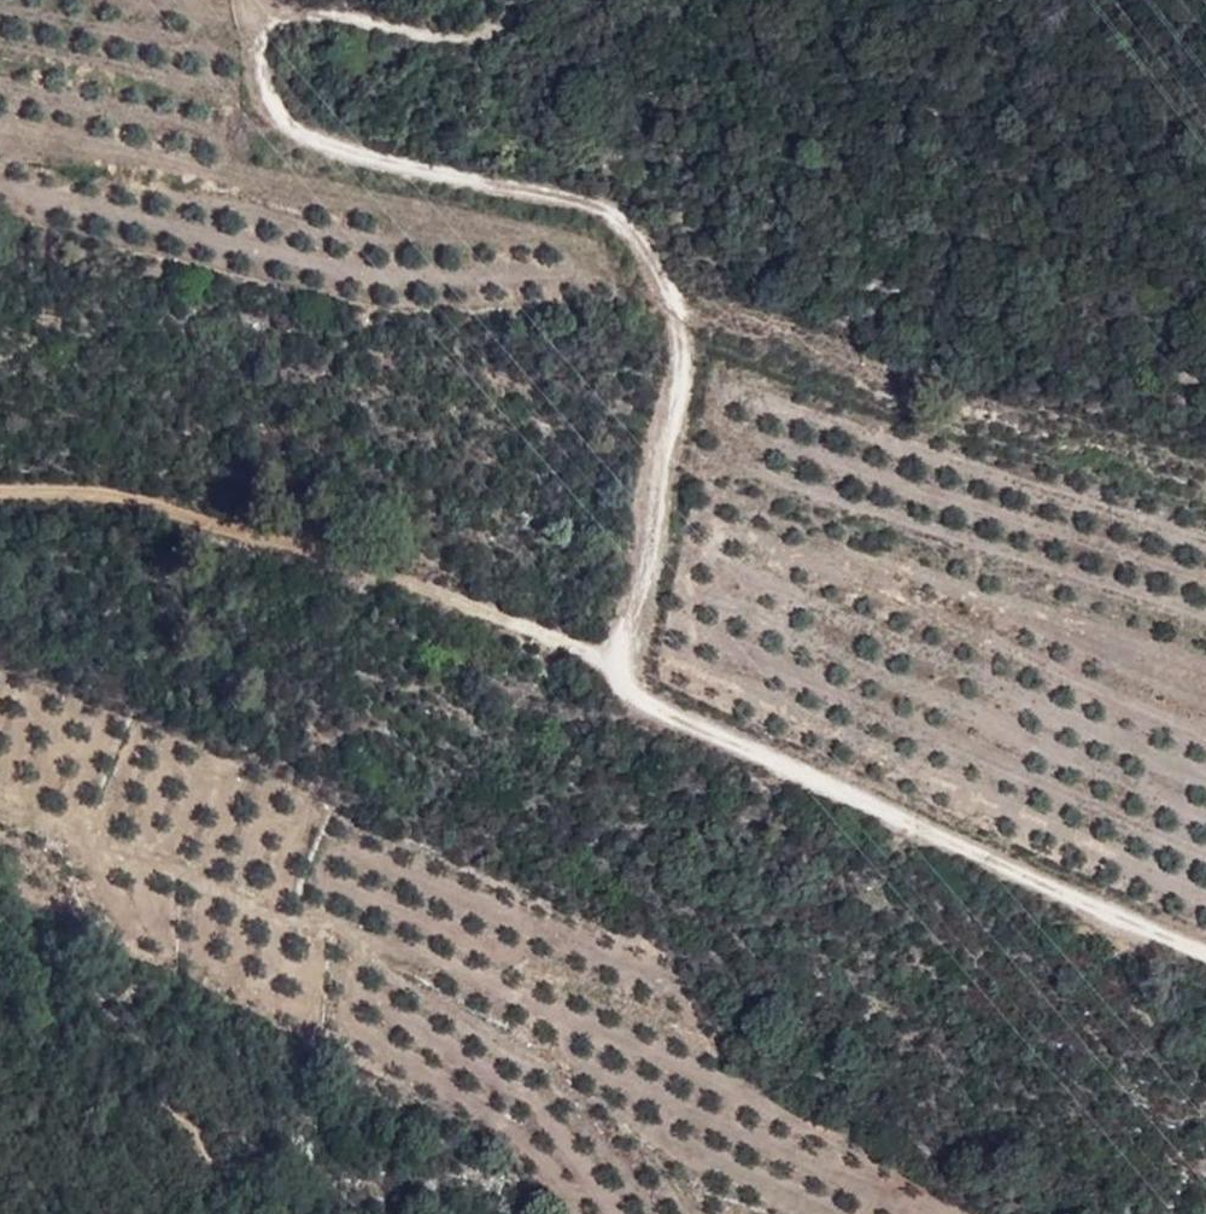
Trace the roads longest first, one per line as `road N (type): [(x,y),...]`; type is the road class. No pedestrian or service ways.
road 1 (track): [(1205,963),(946,850),(612,688),(606,664),(678,376),(671,301),(634,226),(595,205),(314,136),(285,101),(280,58),(299,20),(489,38),(545,0)]

